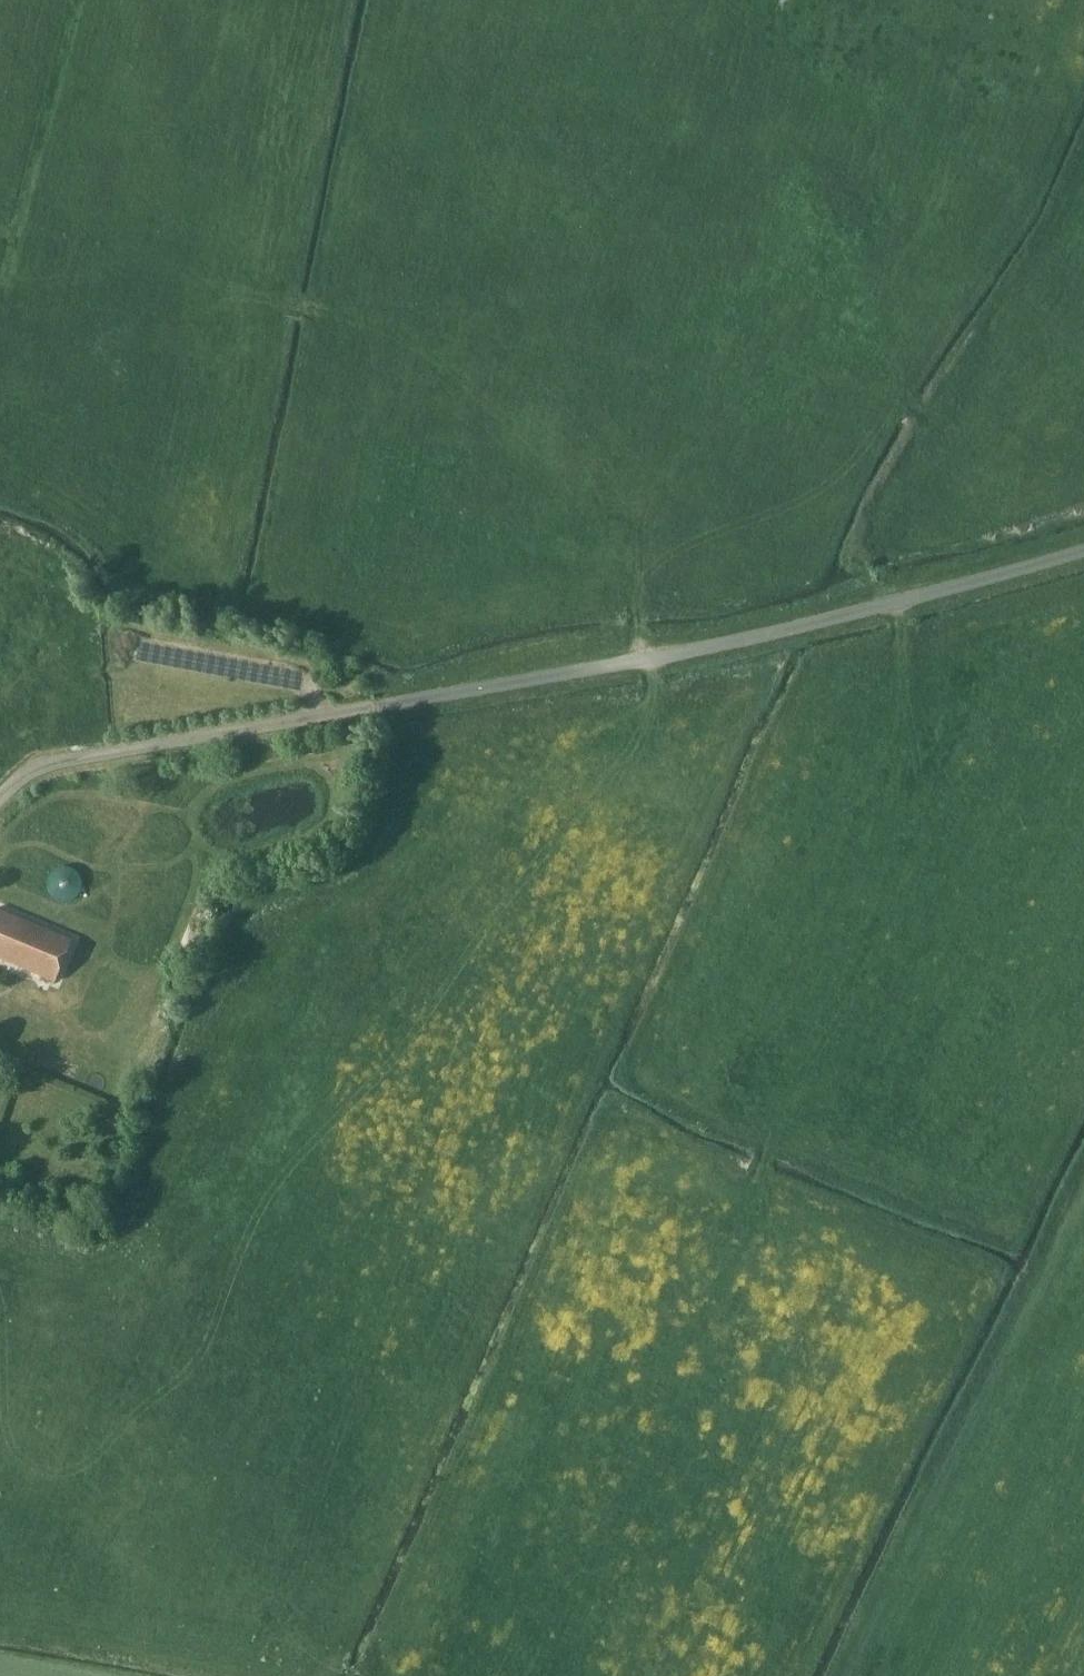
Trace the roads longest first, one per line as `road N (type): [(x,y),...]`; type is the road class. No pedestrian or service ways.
road 1 (unclassified): [(1083,550),(732,642),(376,707)]

